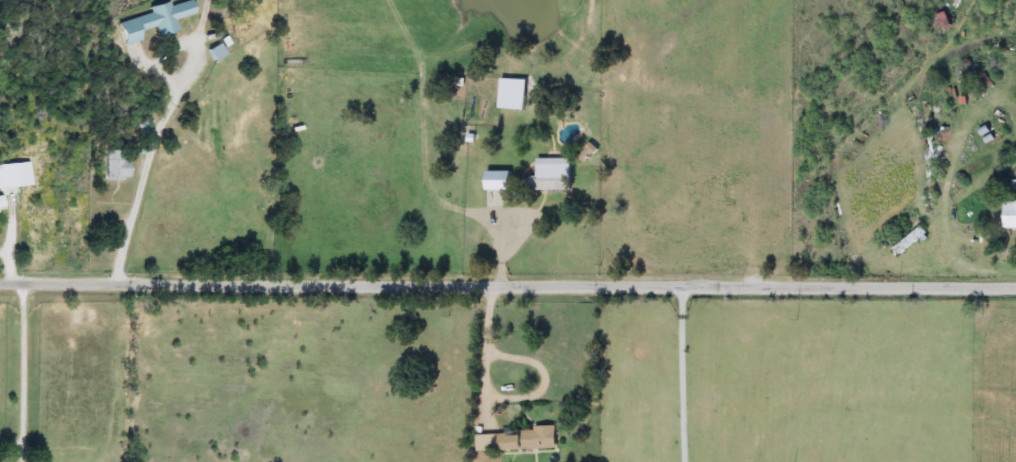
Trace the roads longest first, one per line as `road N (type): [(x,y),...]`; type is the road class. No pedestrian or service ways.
road 1 (residential): [(1015,286),(0,279)]
road 2 (residential): [(682,286),(688,461)]

